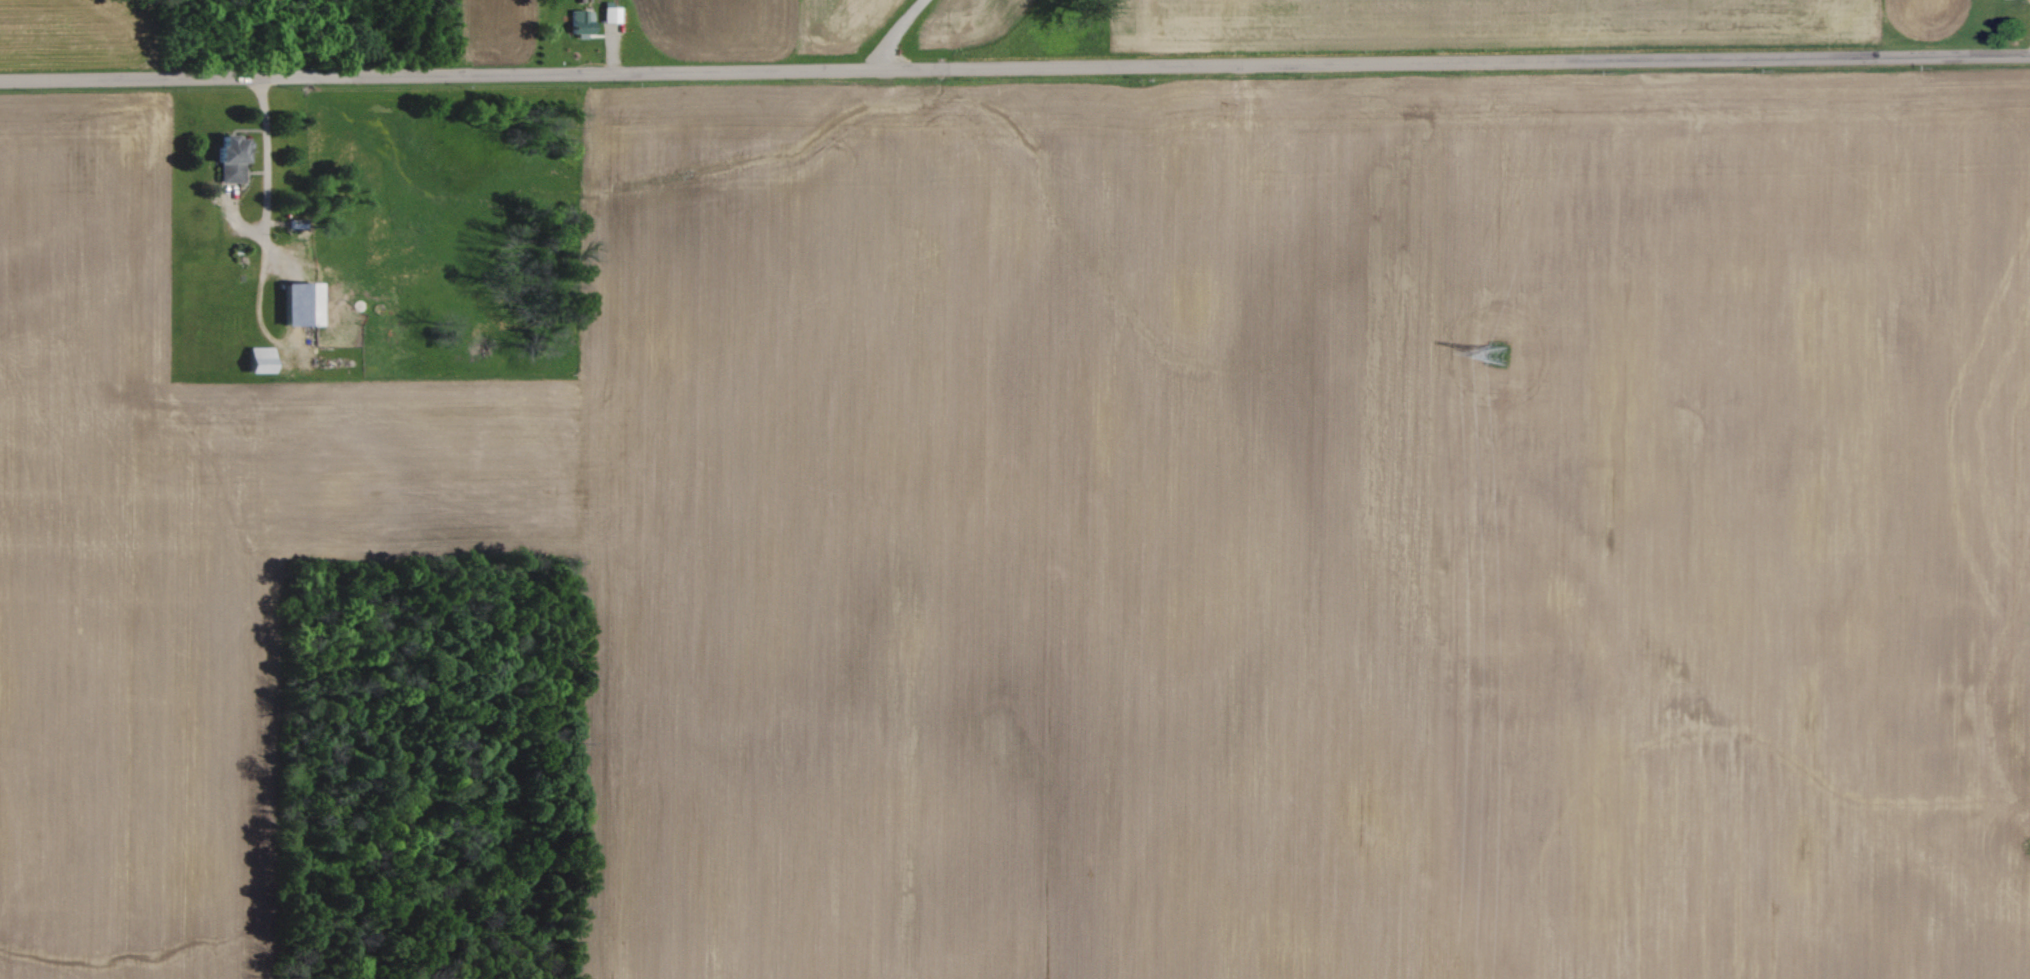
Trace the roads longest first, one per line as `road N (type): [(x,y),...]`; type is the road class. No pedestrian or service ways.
road 1 (tertiary): [(2029,56),(0,75)]

